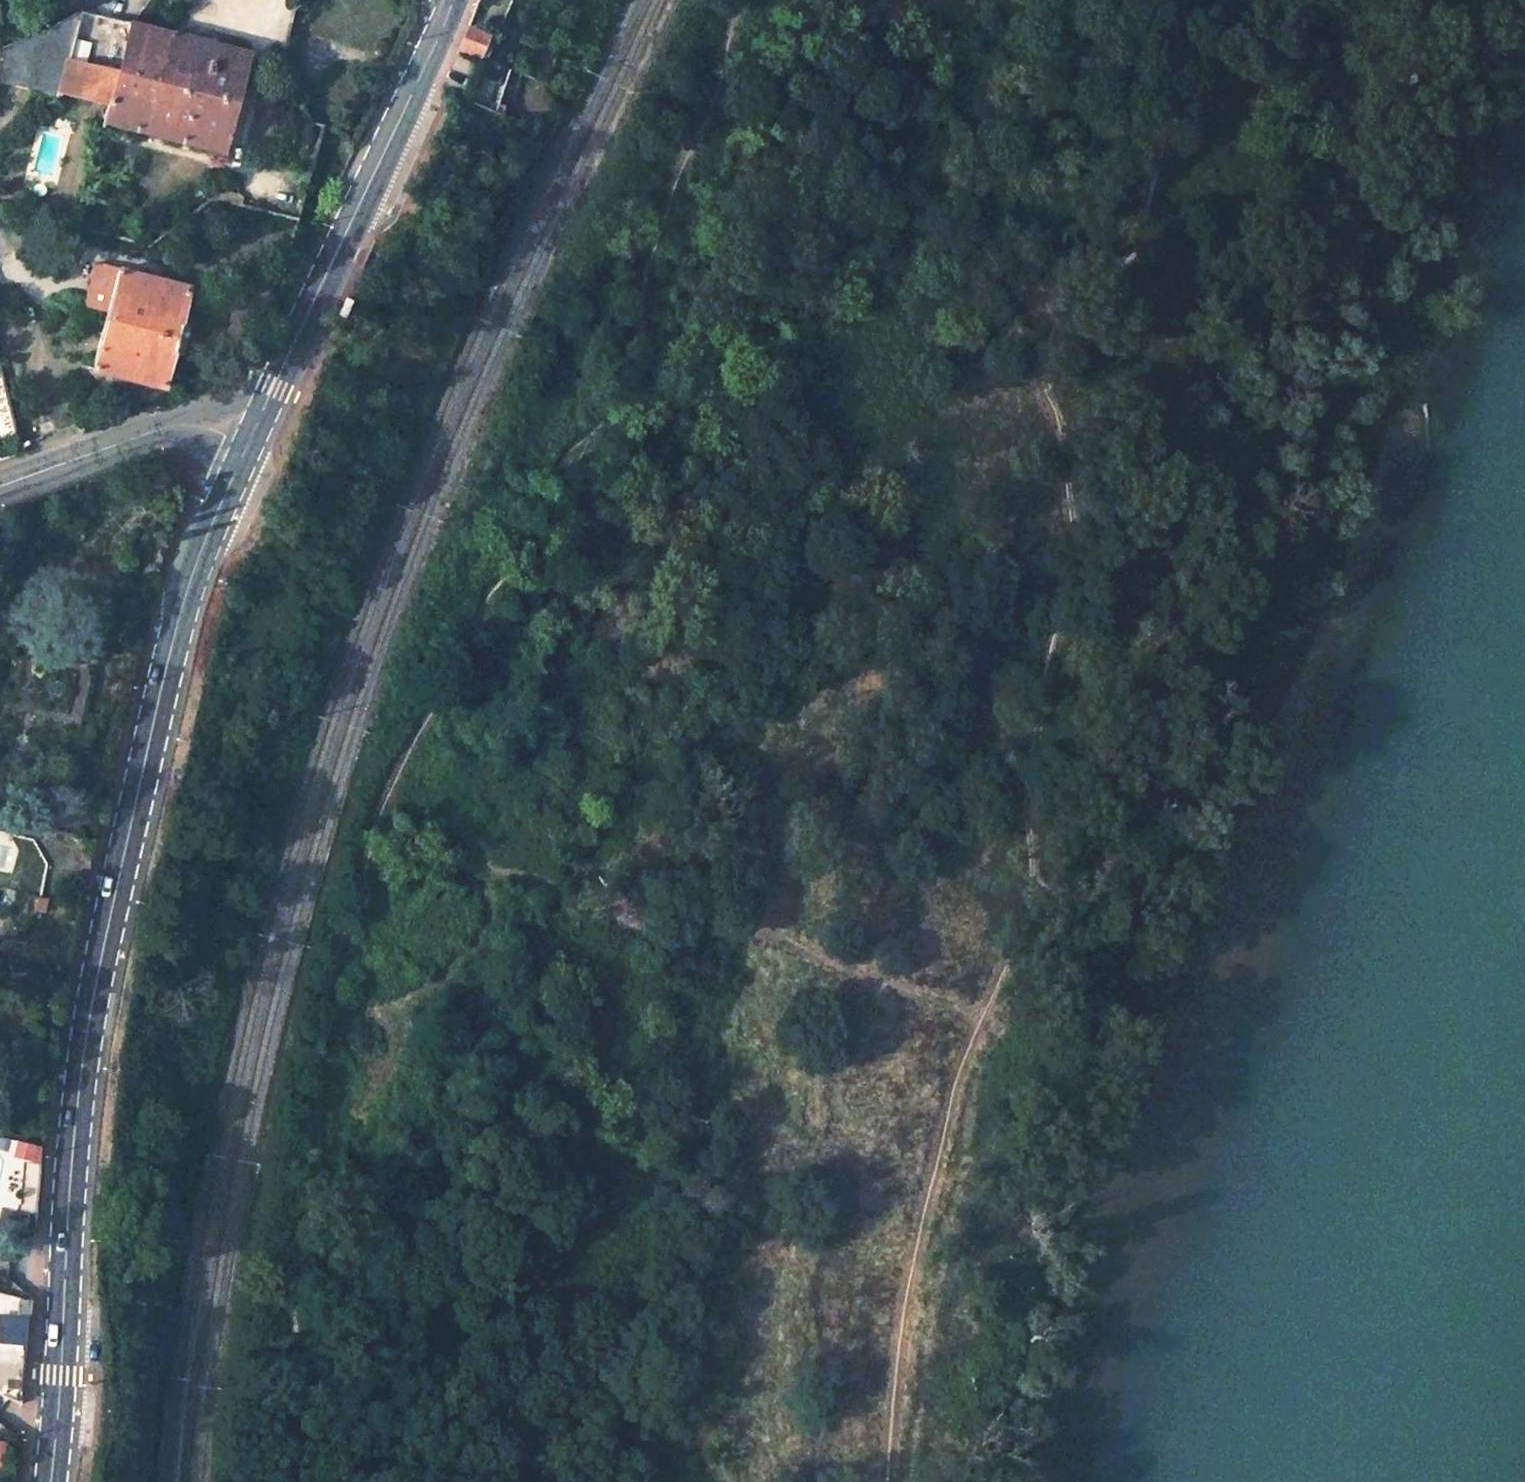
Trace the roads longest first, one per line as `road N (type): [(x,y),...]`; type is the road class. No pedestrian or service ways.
road 1 (secondary): [(50,1481),(70,1144),(101,928),(175,608),(245,440)]
road 2 (secondary): [(245,440),(448,0)]
road 3 (tertiary): [(0,486),(150,430),(245,440)]

